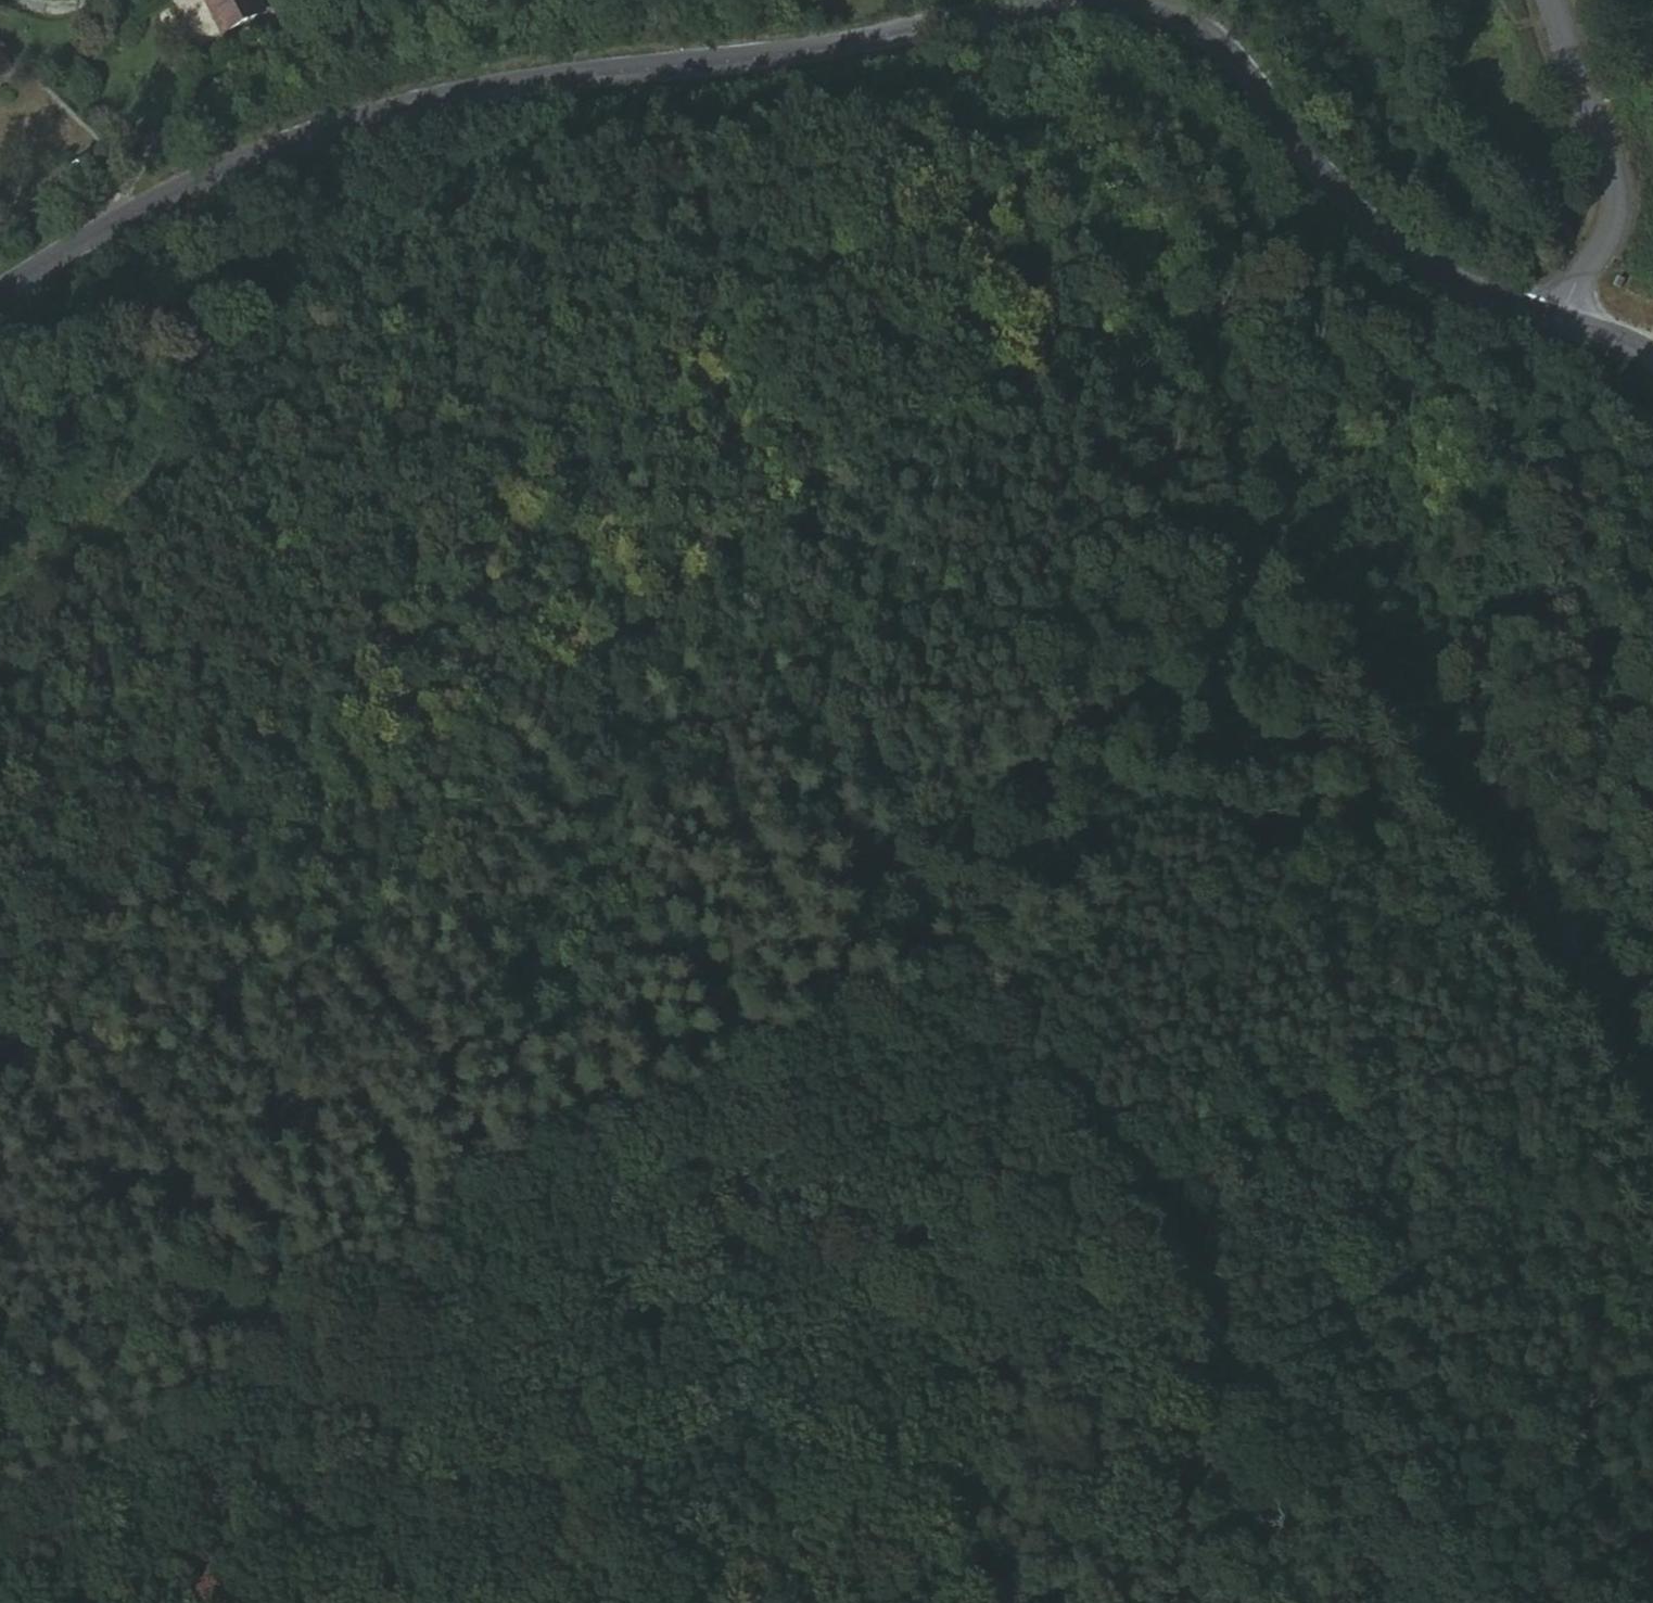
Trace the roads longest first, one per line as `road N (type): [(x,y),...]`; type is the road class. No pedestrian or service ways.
road 1 (unclassified): [(1036,0),(878,33),(480,95),(349,125),(187,189),(0,296)]
road 2 (unclassified): [(1572,316),(1482,303),(1415,275),(1336,209),(1221,42),(1180,17),(1103,0)]
road 3 (residential): [(1572,316),(1607,269),(1625,223),(1618,177),(1551,0)]

